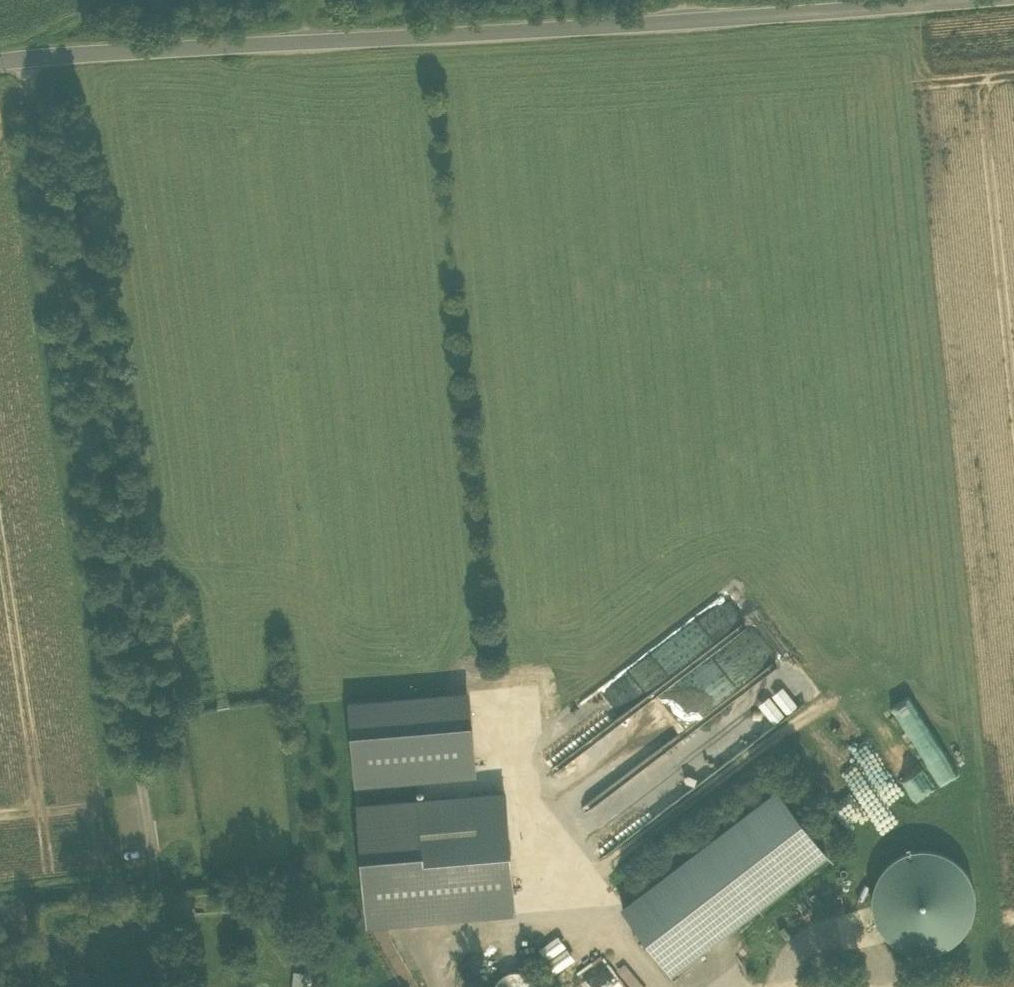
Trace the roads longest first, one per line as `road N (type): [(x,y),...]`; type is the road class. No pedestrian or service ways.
road 1 (tertiary): [(849,0),(0,60)]

